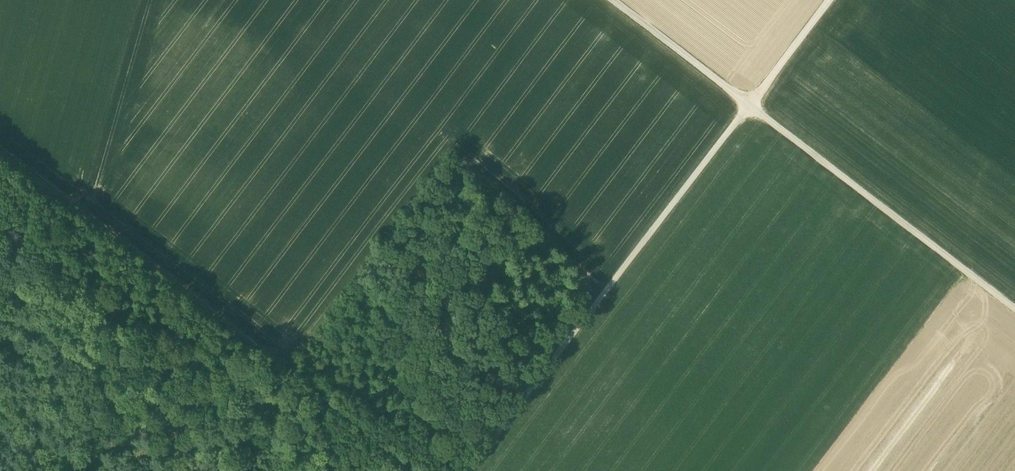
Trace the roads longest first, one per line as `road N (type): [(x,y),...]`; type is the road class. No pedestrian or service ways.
road 1 (track): [(468,470),(830,0)]
road 2 (track): [(419,470),(0,148)]
road 3 (track): [(611,0),(1014,309)]

